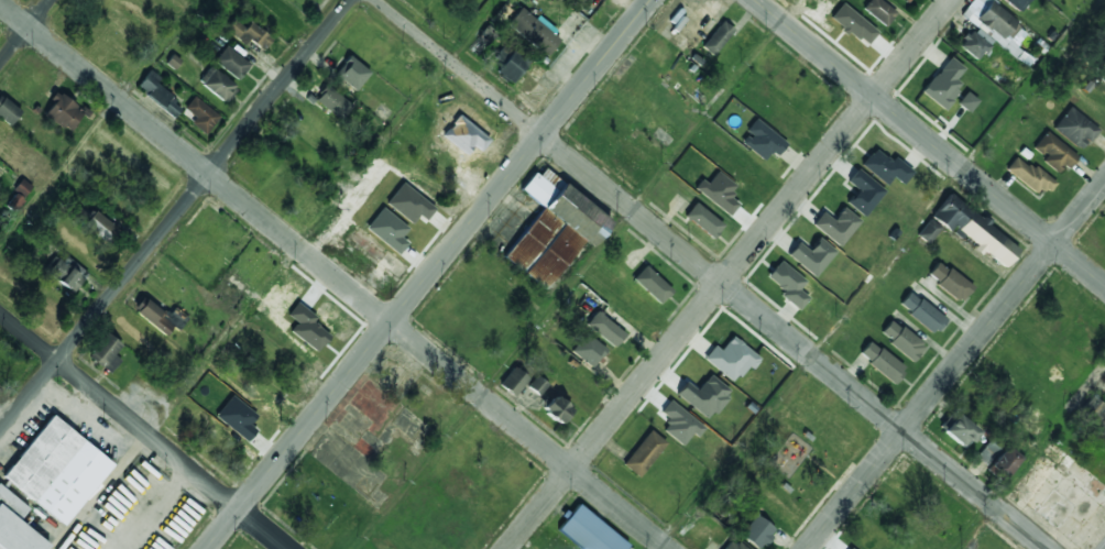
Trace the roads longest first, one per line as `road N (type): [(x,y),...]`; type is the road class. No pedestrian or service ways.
road 1 (residential): [(1047,548),(376,0)]
road 2 (residential): [(667,548),(0,3)]
road 3 (residential): [(206,548),(650,0)]
road 4 (residential): [(507,548),(951,0)]
road 5 (residential): [(0,433),(351,0)]
road 6 (residential): [(808,548),(1104,181)]
road 7 (residential): [(1104,284),(757,0)]
road 8 (residential): [(289,548),(0,315)]

